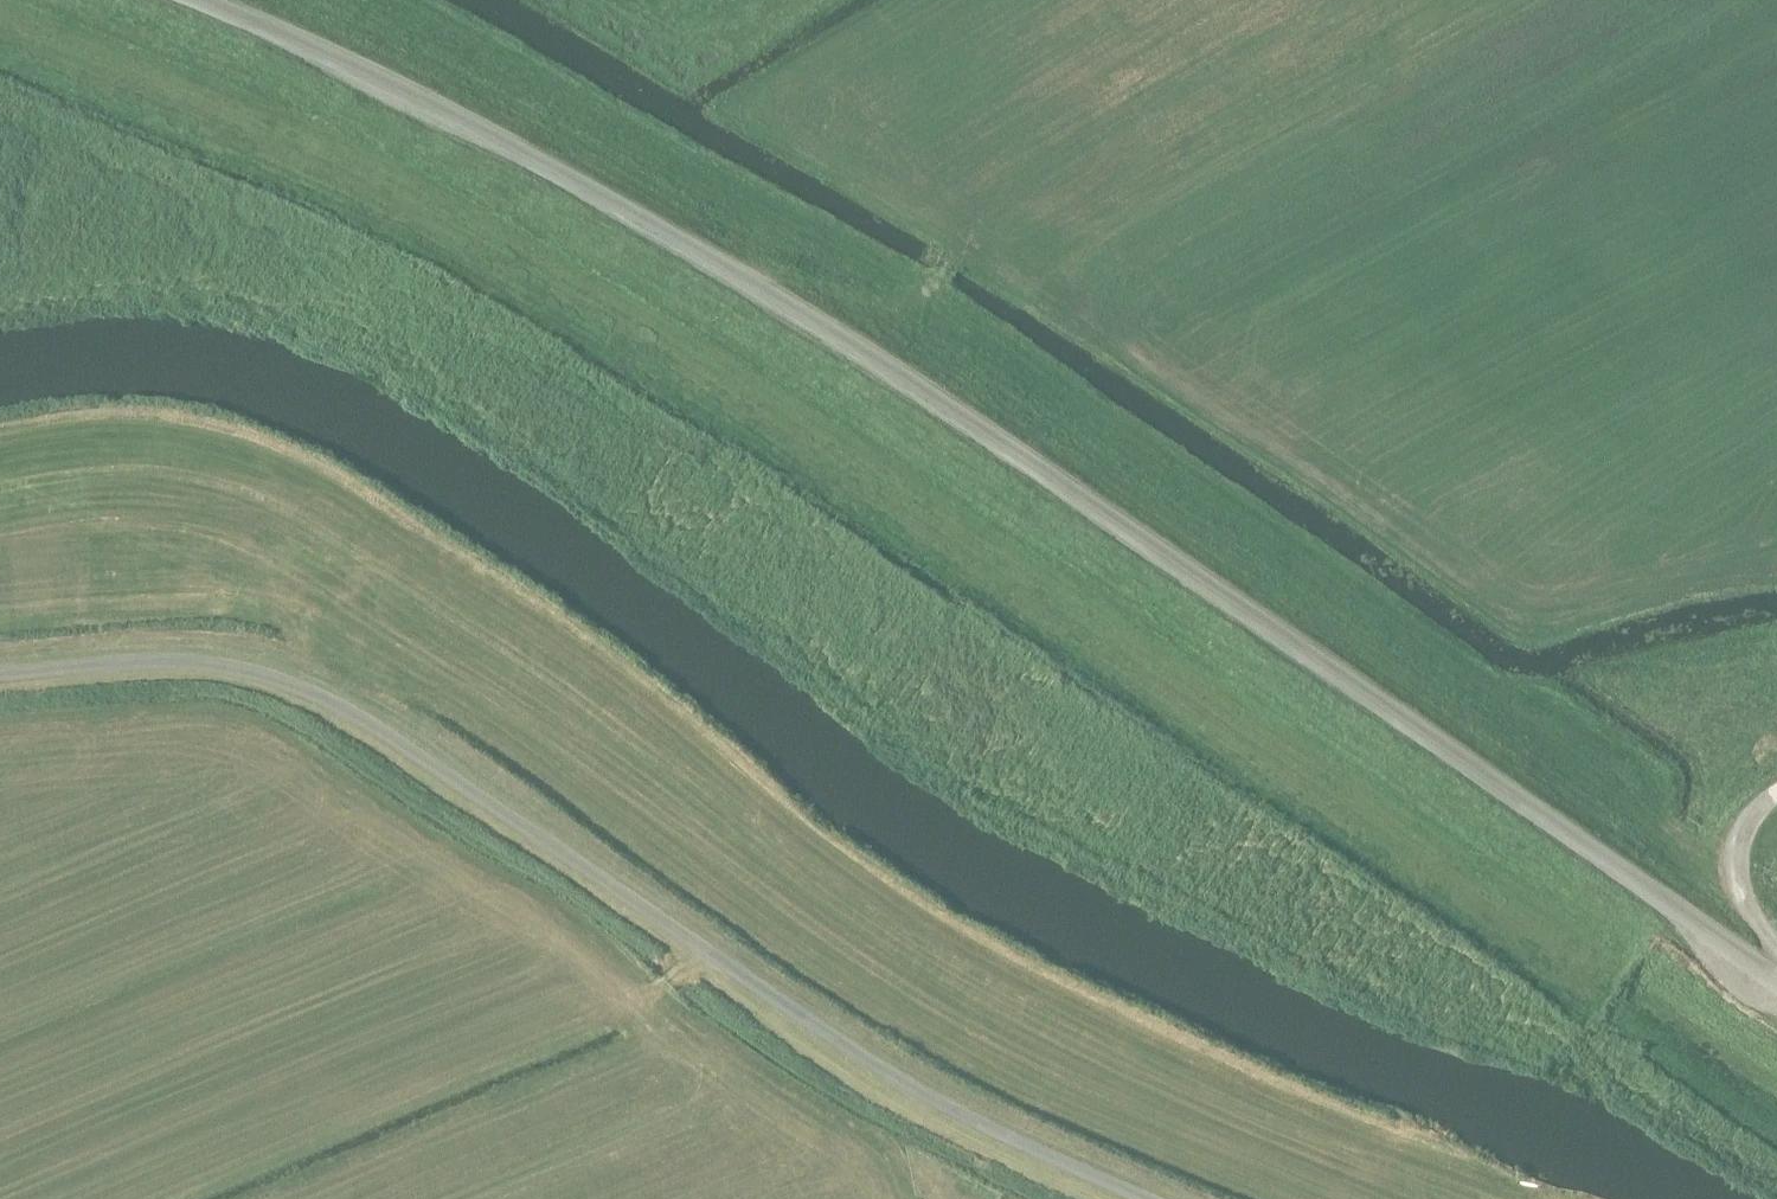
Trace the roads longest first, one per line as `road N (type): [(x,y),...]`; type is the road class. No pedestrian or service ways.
road 1 (tertiary): [(1776,981),(1269,628),(718,267),(485,134),(202,0)]
road 2 (unclassified): [(1148,1198),(897,1079),(343,709),(276,682),(178,662),(0,675)]

